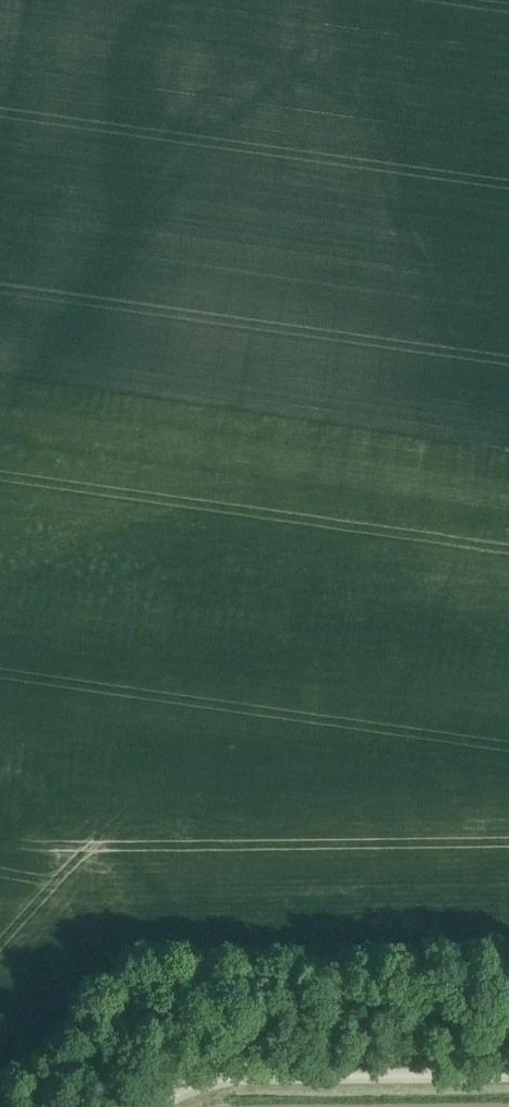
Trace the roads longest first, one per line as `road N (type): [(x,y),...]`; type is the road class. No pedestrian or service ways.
road 1 (unclassified): [(158,1106),(184,1088),(257,1076),(508,1076)]

